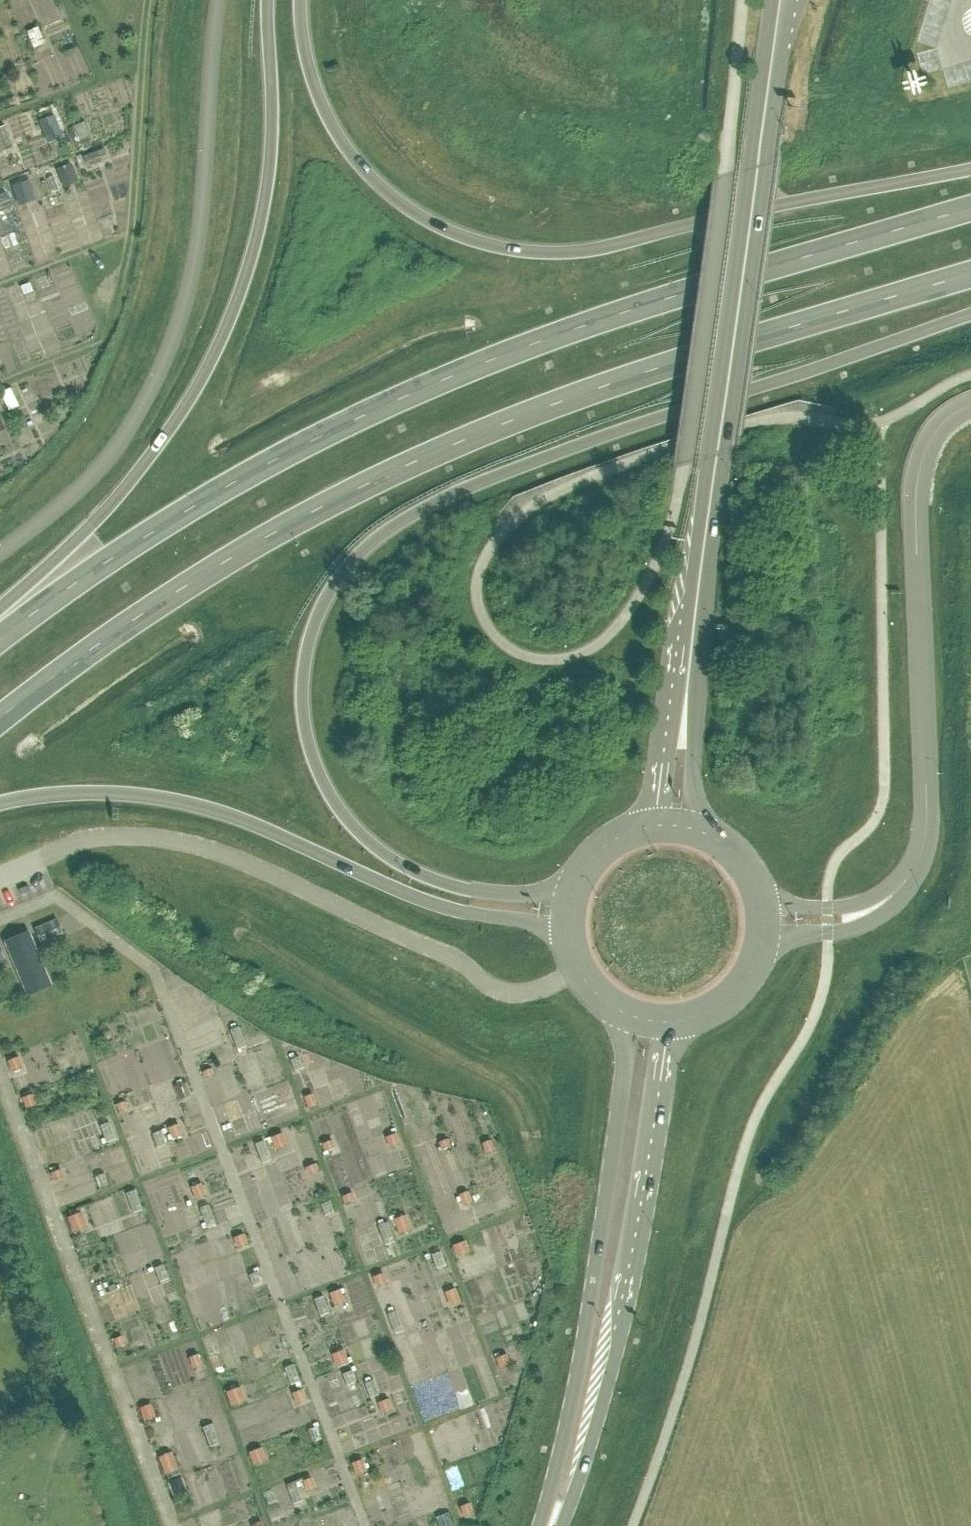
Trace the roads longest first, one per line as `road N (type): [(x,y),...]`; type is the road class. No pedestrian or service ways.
road 1 (primary): [(572,894),(483,893),(390,856),(353,826),(327,791),(305,722),(309,645),(329,594),(392,528),(488,480),(970,314)]
road 2 (primary): [(0,724),(130,626),(378,478),(663,367),(970,276)]
road 3 (primary): [(970,208),(668,298),(377,410),(157,531),(0,641)]
road 4 (primary): [(970,170),(573,252),(473,241),(415,213),(352,154),(308,63),(302,0)]
road 5 (secondary): [(783,0),(684,714)]
road 6 (primary): [(269,0),(273,145),(249,270),(228,328),(207,373),(134,476),(0,616)]
road 7 (unclassified): [(0,550),(101,465),(173,341),(197,248),(219,0)]
road 8 (primary): [(0,803),(80,792),(175,800),(261,828),(429,902),(568,937)]
road 9 (tertiary): [(970,405),(942,423),(919,474),(926,827),(908,878),(876,907)]
road 10 (tertiary): [(626,1014),(572,1406),(540,1525)]
road 11 (tertiary): [(561,1525),(615,1339),(672,1023)]
road 12 (secondary): [(672,1023),(734,995),(762,941)]
road 13 (tertiary): [(762,941),(841,930),(876,907)]

